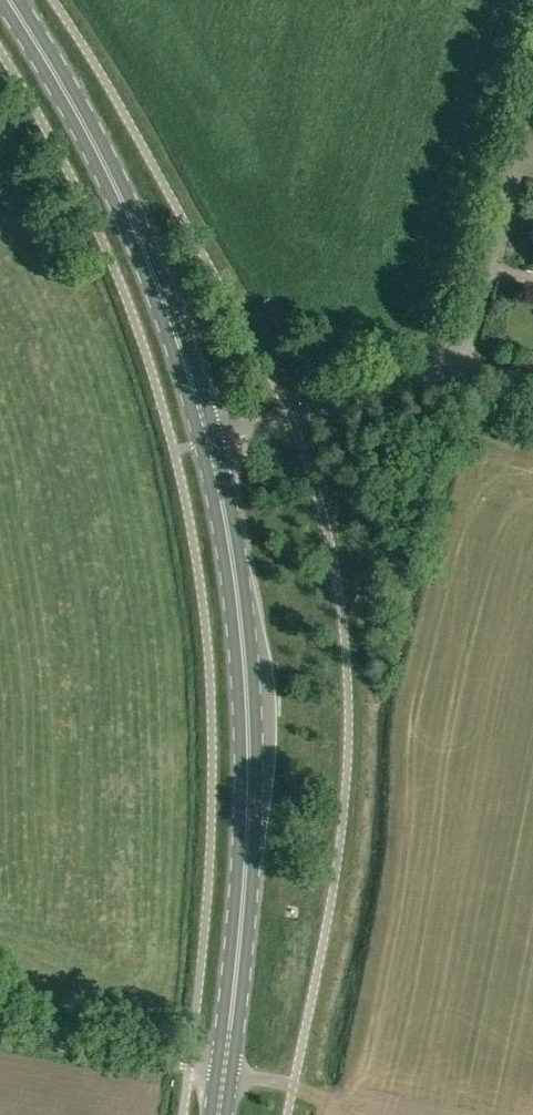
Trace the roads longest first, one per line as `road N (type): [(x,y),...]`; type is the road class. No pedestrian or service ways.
road 1 (secondary): [(228,1074),(252,770),(238,583),(213,444)]
road 2 (secondary): [(213,444),(122,190),(11,0)]
road 3 (unclassified): [(451,371),(469,335),(532,98)]
road 4 (unclassified): [(213,444),(451,371)]
road 5 (unclassified): [(228,1074),(0,1025)]

